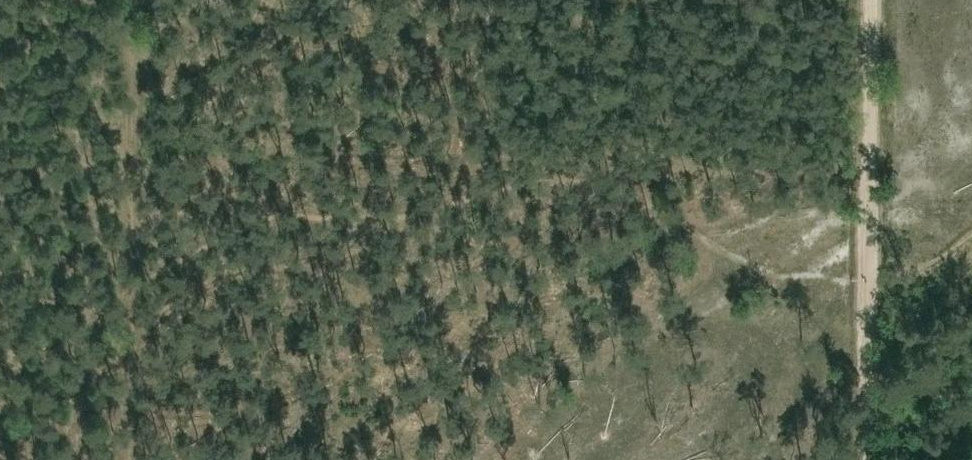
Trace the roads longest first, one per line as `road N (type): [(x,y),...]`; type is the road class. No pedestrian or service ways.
road 1 (track): [(134,359),(133,0)]
road 2 (track): [(872,0),(869,280)]
road 3 (track): [(869,280),(868,459)]

